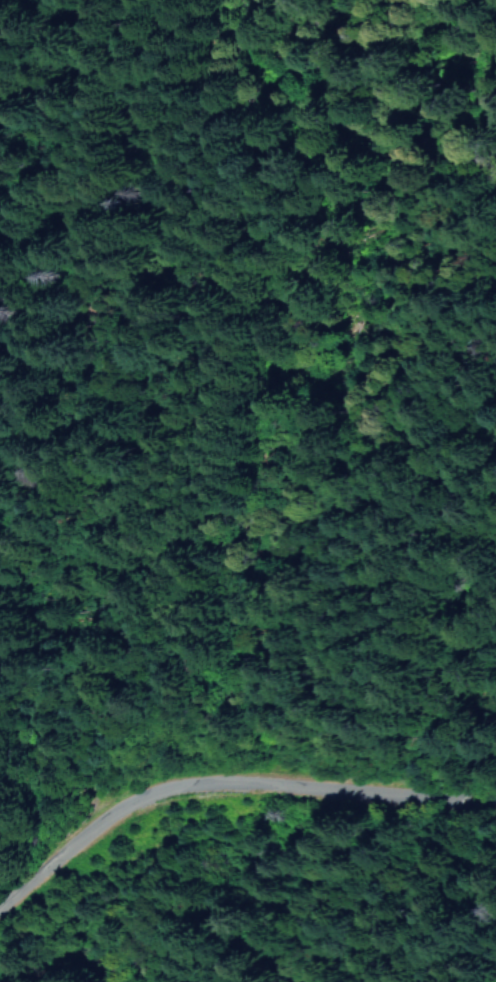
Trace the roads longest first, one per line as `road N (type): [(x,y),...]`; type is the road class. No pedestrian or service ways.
road 1 (residential): [(495,803),(356,795),(270,752),(227,747),(0,908)]

